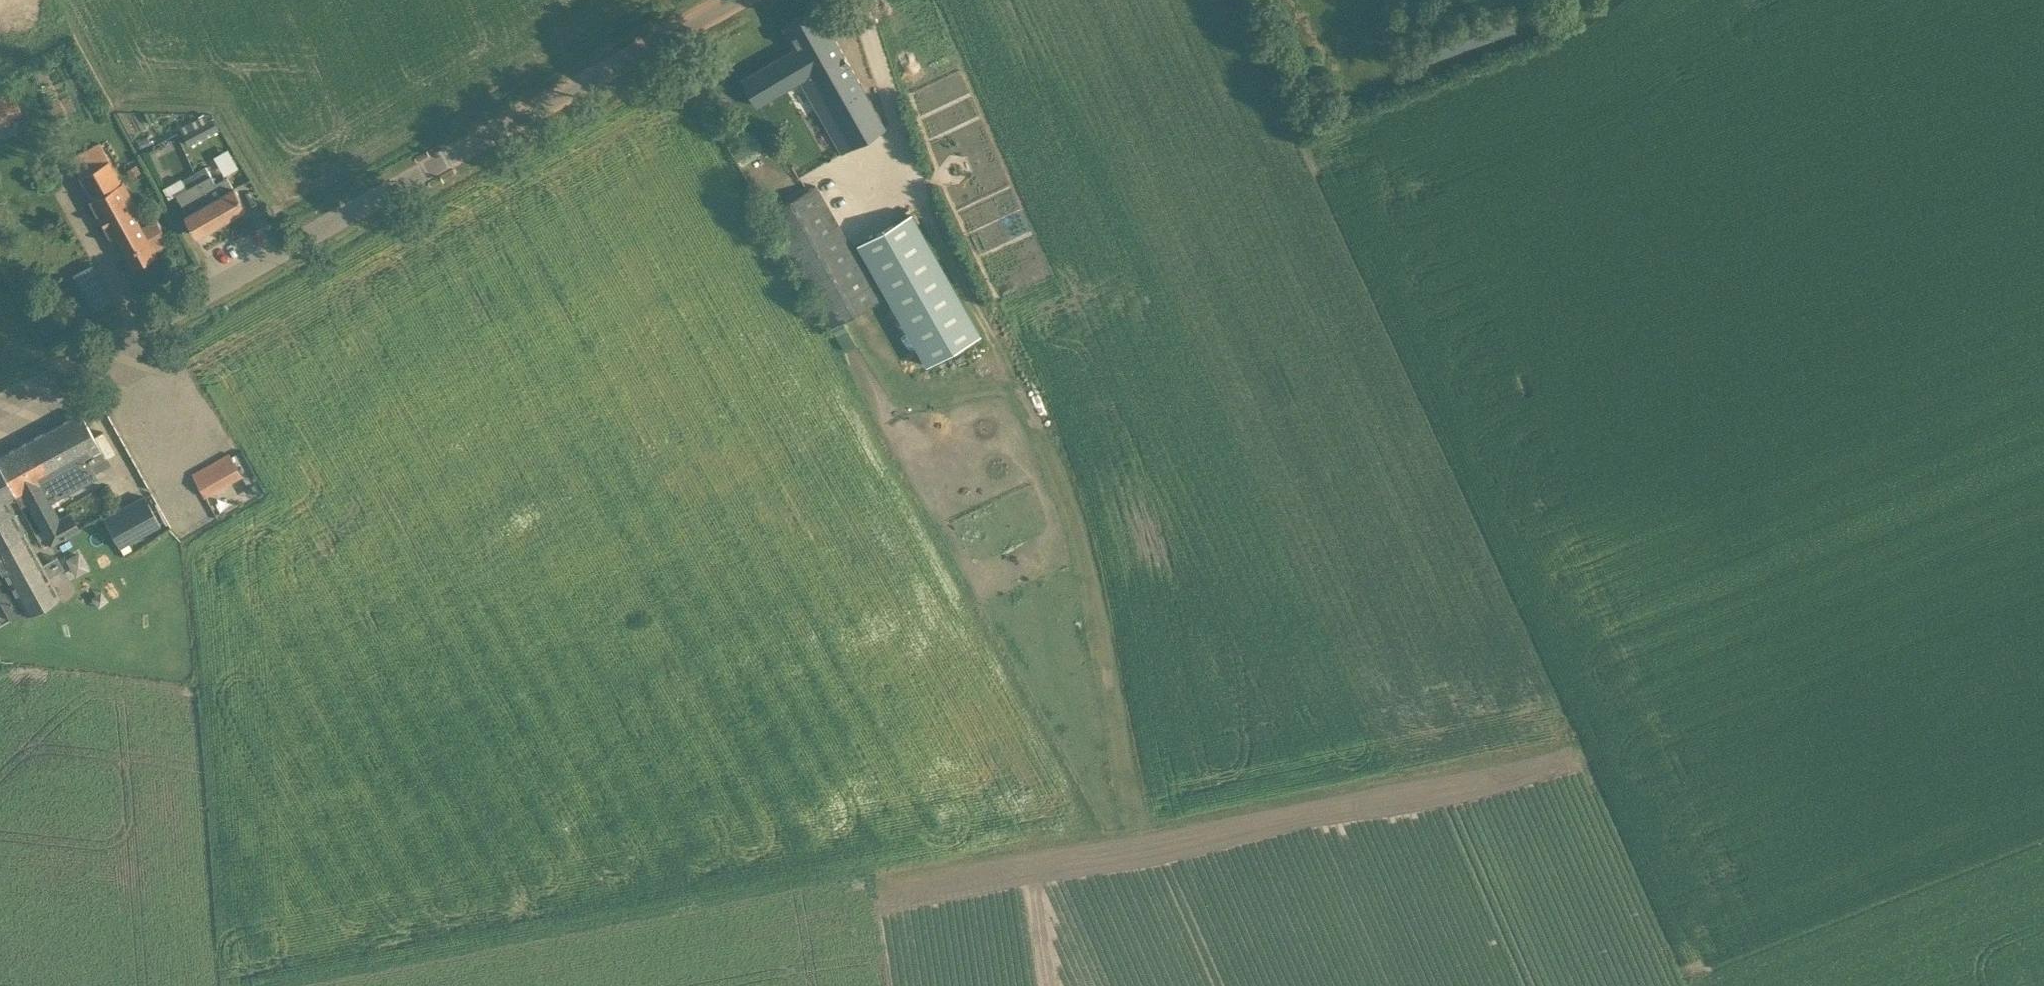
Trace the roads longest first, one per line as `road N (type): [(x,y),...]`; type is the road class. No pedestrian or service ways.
road 1 (tertiary): [(0,408),(735,0)]

